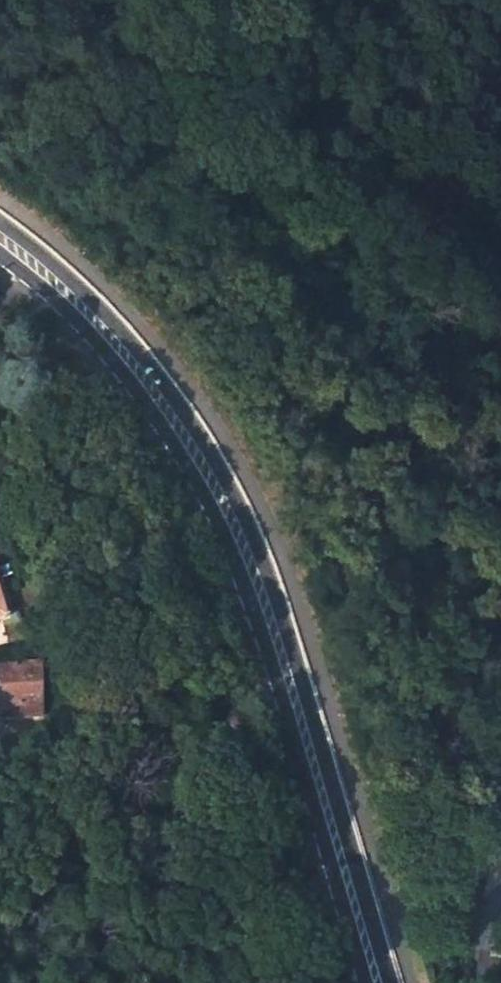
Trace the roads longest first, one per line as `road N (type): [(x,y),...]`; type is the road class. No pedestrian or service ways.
road 1 (secondary): [(388,982),(255,542),(137,354),(0,222)]
road 2 (secondary): [(0,257),(111,358),(205,504),(256,624),(362,982)]

